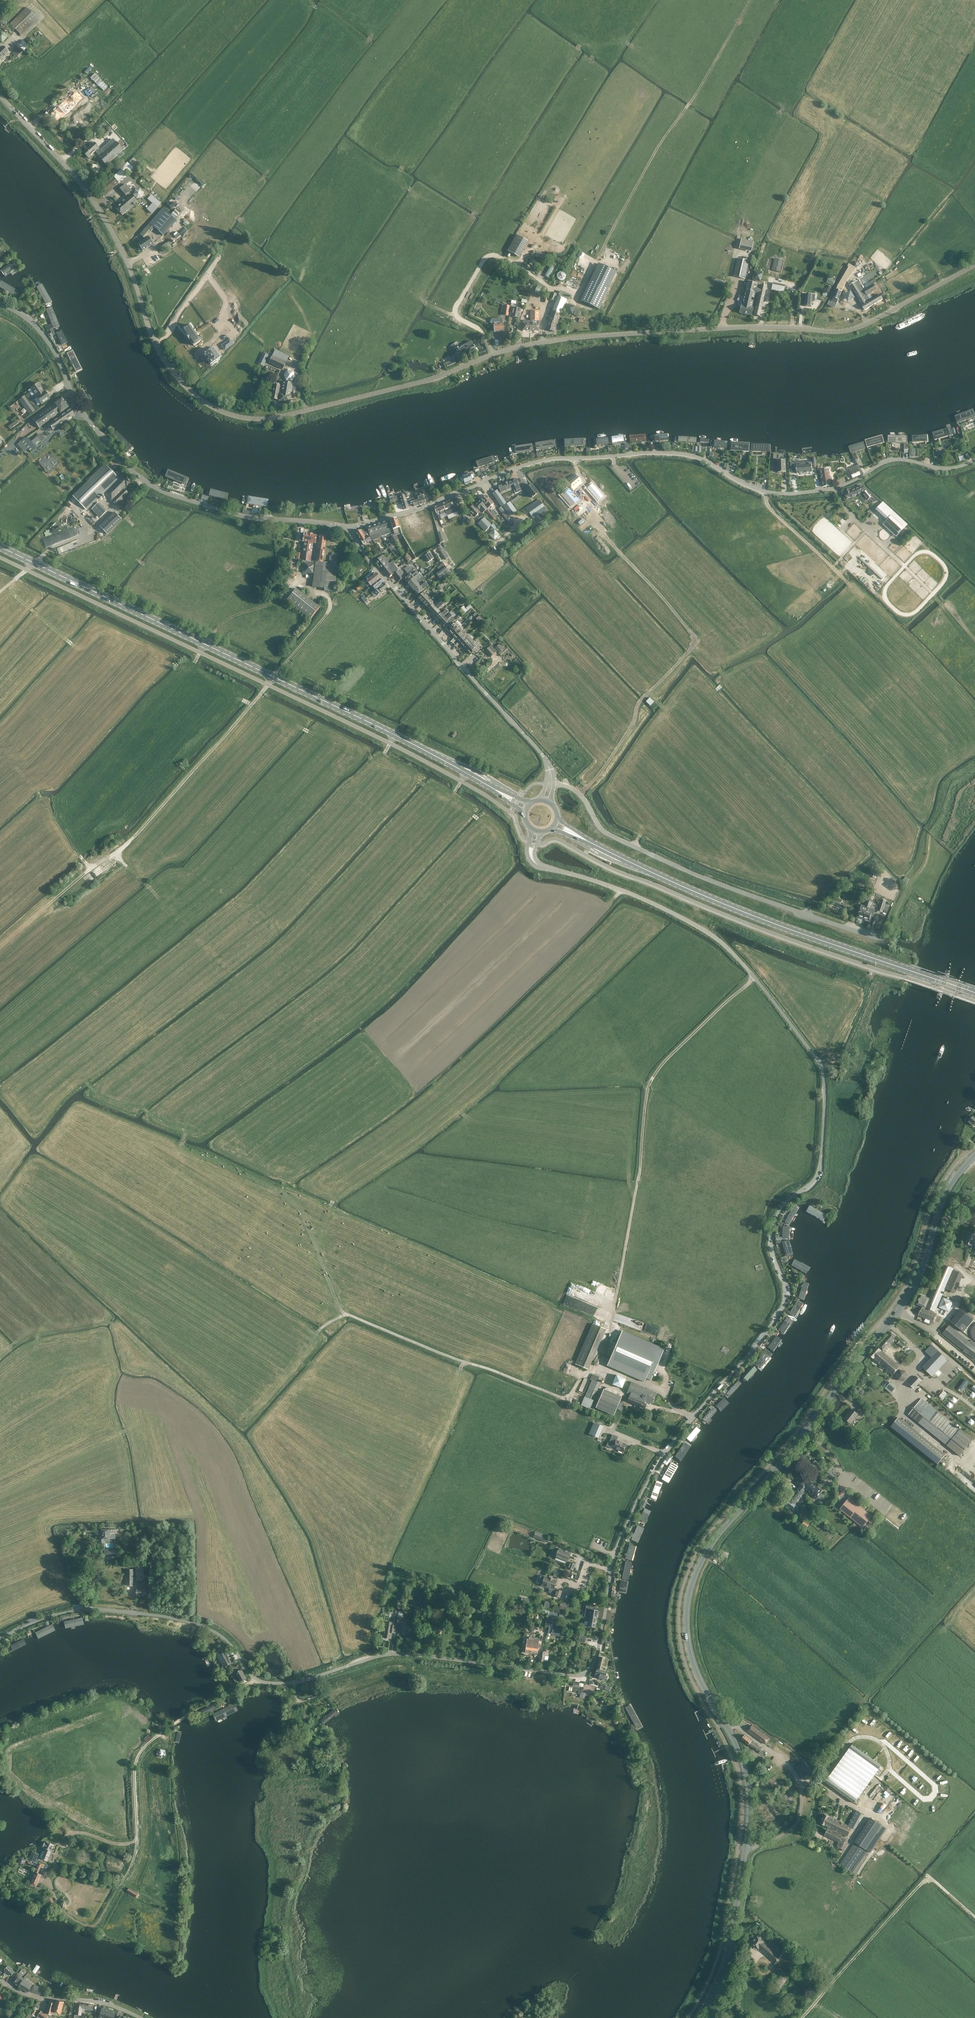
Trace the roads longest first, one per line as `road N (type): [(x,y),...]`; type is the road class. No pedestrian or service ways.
road 1 (unclassified): [(0,1639),(60,1614),(99,1609),(208,1628),(267,1683),(303,1681),(388,1654),(587,1671),(615,1555),(642,1498),(683,1431),(786,1299),(772,1236),(778,1212),(820,1174),(825,1083),(808,1045),(720,941),(648,901),(544,867)]
road 2 (unclassified): [(974,265),(845,331),(761,327),(534,341),(397,389),(251,420),(200,400),(170,370),(103,217),(0,93)]
road 3 (secondary): [(726,1725),(689,1645),(697,1571),(905,1302),(943,1199),(974,1155)]
road 4 (residential): [(348,529),(551,458),(686,454),(746,485),(792,494),(841,487),(886,461),(945,468),(974,460)]
road 5 (track): [(750,0),(577,295),(550,289),(496,256),(480,265),(455,313),(486,336),(492,356)]
road 6 (primary): [(492,787),(0,547)]
road 7 (track): [(0,1502),(87,1458),(114,1435),(163,1422),(186,1430),(213,1464),(303,1681)]
road 8 (residential): [(348,529),(254,518),(143,481),(79,408),(42,333),(0,303)]
road 9 (track): [(601,1368),(653,1077),(755,977)]
road 10 (residential): [(885,941),(609,835),(579,793),(550,783)]
road 11 (primary): [(974,993),(789,930),(643,868)]
road 12 (residential): [(550,783),(538,749),(348,529)]
road 13 (track): [(694,1418),(660,1392),(601,1368),(581,1377),(567,1399),(464,1361),(460,1369)]
road 14 (track): [(974,1916),(932,1878),(923,1882),(803,2017)]
road 15 (track): [(137,1843),(135,1771),(144,1748),(257,1680)]
road 16 (track): [(137,1838),(121,1844),(72,1833),(54,1863),(119,1882),(137,1843)]
road 17 (track): [(115,852),(252,704),(242,699)]
road 18 (track): [(455,313),(425,303),(383,263),(419,199),(405,185),(383,193)]
road 19 (track): [(906,638),(769,507),(766,492)]
road 20 (track): [(127,1339),(107,1319),(67,1326),(58,1282),(0,1218)]
road 21 (unclassified): [(746,1848),(797,1823),(801,1785),(778,1756),(726,1725)]
road 22 (secondary): [(697,2017),(728,1949),(746,1848)]
road 23 (track): [(252,704),(328,613),(329,599),(297,580)]
road 24 (track): [(464,1361),(350,1315),(318,1331)]
road 25 (track): [(178,666),(192,667),(221,624),(274,603),(297,580)]
road 26 (track): [(905,566),(930,553),(946,577),(908,615),(887,601),(887,586)]
road 27 (track): [(0,947),(91,869),(73,844)]
road 28 (unclassified): [(0,1979),(29,1996),(102,2002),(140,2017)]
road 29 (secondary): [(746,1848),(747,1779),(726,1725)]

